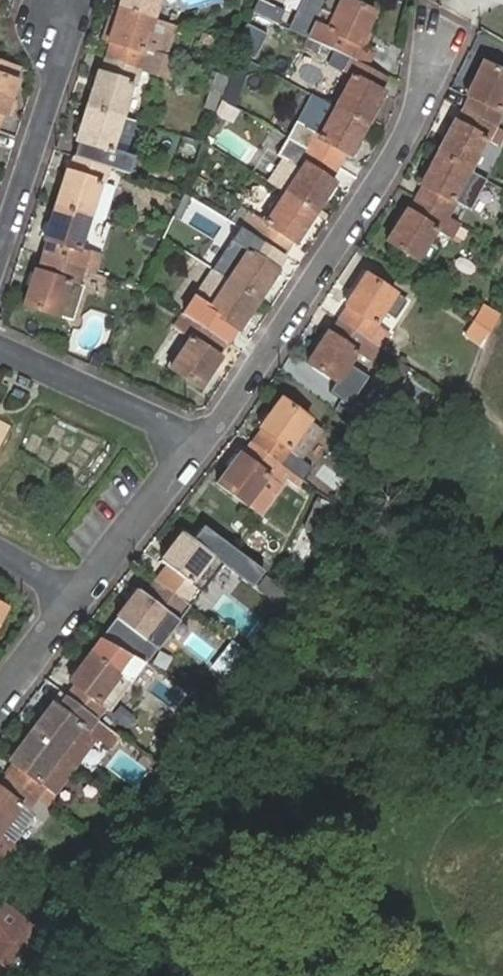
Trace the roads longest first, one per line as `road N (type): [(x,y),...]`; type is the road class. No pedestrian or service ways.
road 1 (residential): [(196,442),(214,435),(394,157),(420,110),(437,38)]
road 2 (residential): [(0,252),(84,0)]
road 3 (residential): [(0,346),(196,442)]
road 4 (residential): [(73,601),(196,442)]
road 5 (residential): [(0,697),(73,601)]

